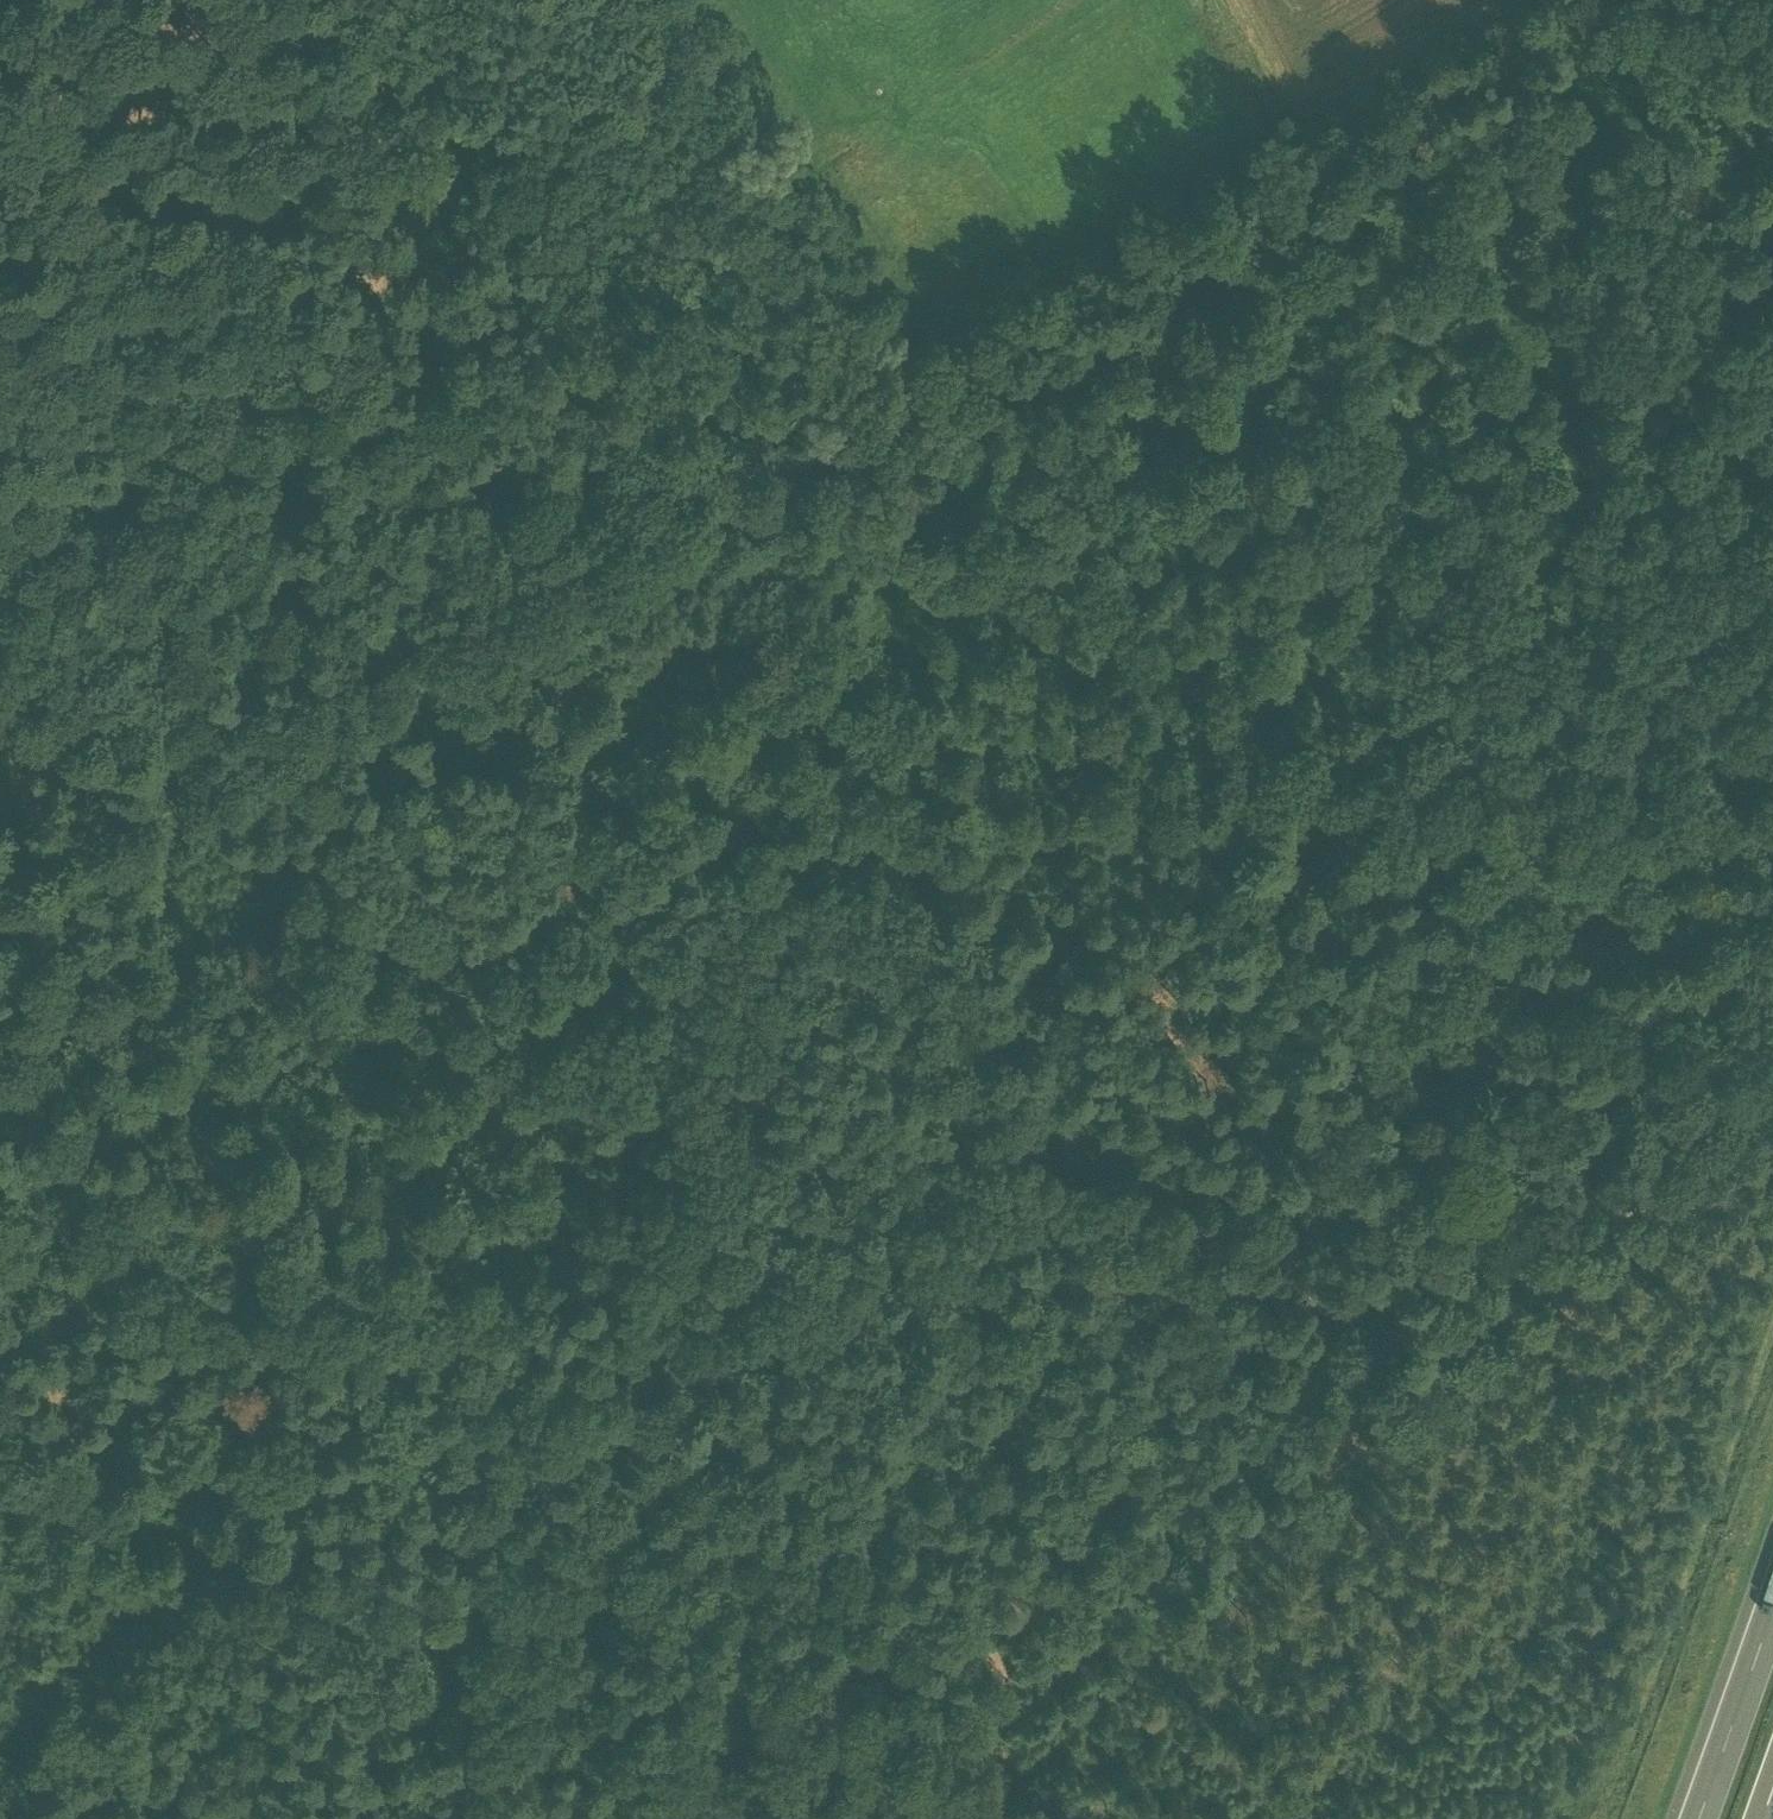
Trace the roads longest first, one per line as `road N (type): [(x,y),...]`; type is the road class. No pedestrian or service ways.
road 1 (motorway): [(1772,1595),(1694,1818)]

